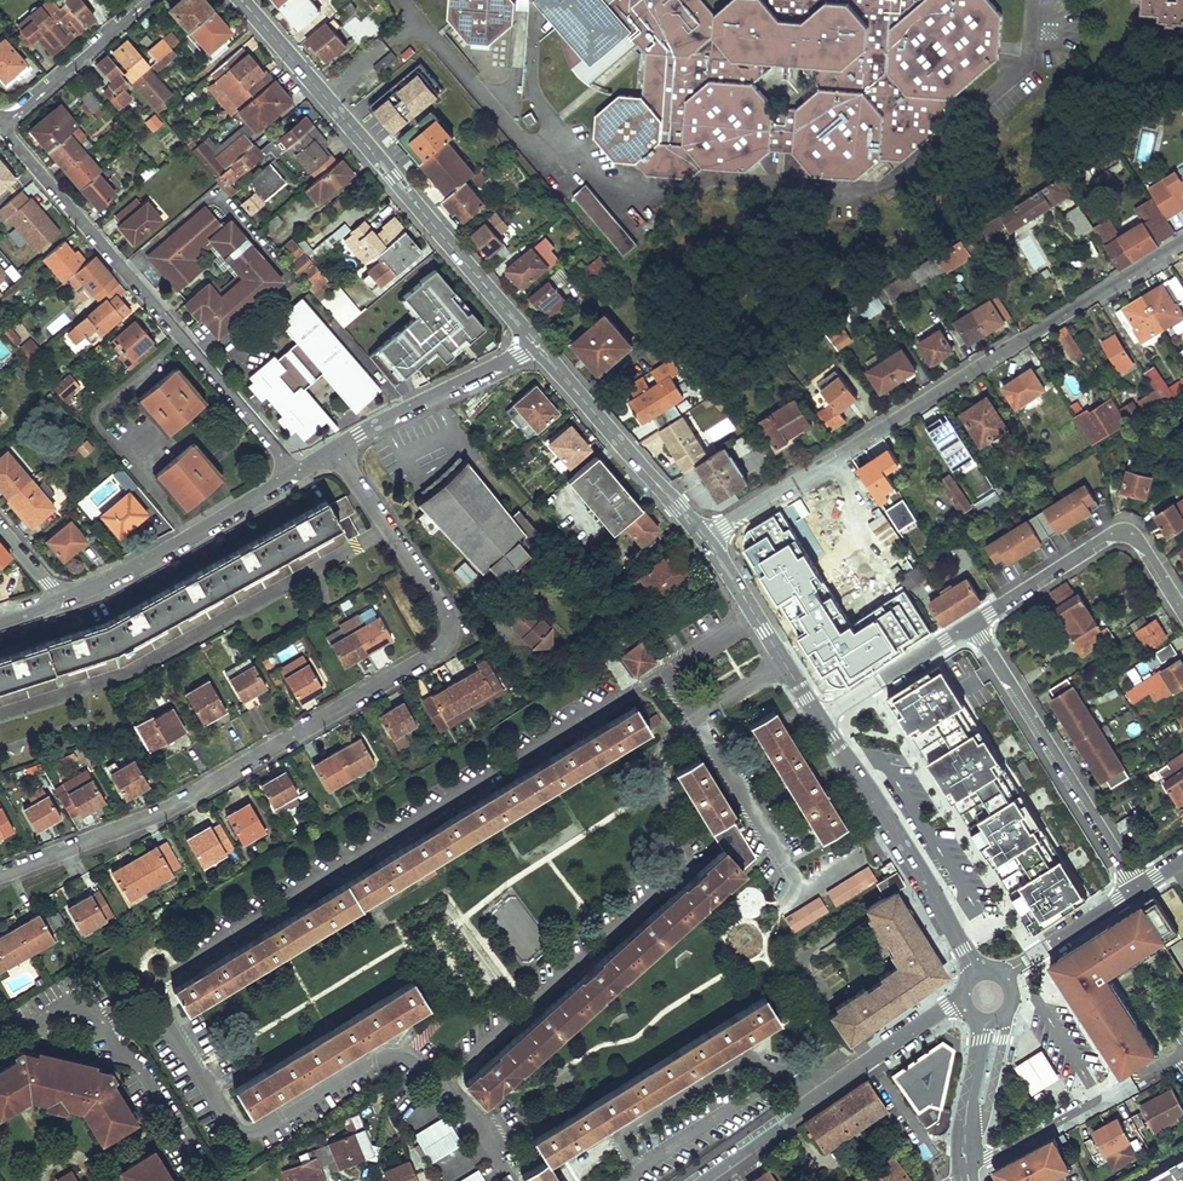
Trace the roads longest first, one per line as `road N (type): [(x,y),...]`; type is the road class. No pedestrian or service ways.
road 1 (residential): [(0,875),(177,805),(441,649),(447,613),(334,449)]
road 2 (residential): [(1182,237),(705,540)]
road 3 (residential): [(297,472),(0,126)]
road 4 (tertiary): [(534,343),(241,0)]
road 5 (residential): [(703,1180),(964,1000)]
road 6 (residential): [(975,622),(1136,888)]
road 7 (tertiary): [(977,976),(923,875),(820,720)]
road 8 (residential): [(975,622),(1116,531),(1138,537),(1182,608)]
road 9 (residential): [(63,601),(143,565),(297,472)]
road 10 (tertiary): [(705,540),(534,343)]
road 11 (residential): [(50,1014),(126,1043),(210,1180)]
road 12 (residential): [(334,449),(534,343)]
road 13 (tertiary): [(820,720),(705,540)]
road 14 (residential): [(0,126),(146,0)]
road 15 (residential): [(820,720),(975,622)]
road 16 (residential): [(1136,888),(1001,977)]
road 17 (tertiary): [(966,1180),(964,1136),(984,1021)]

